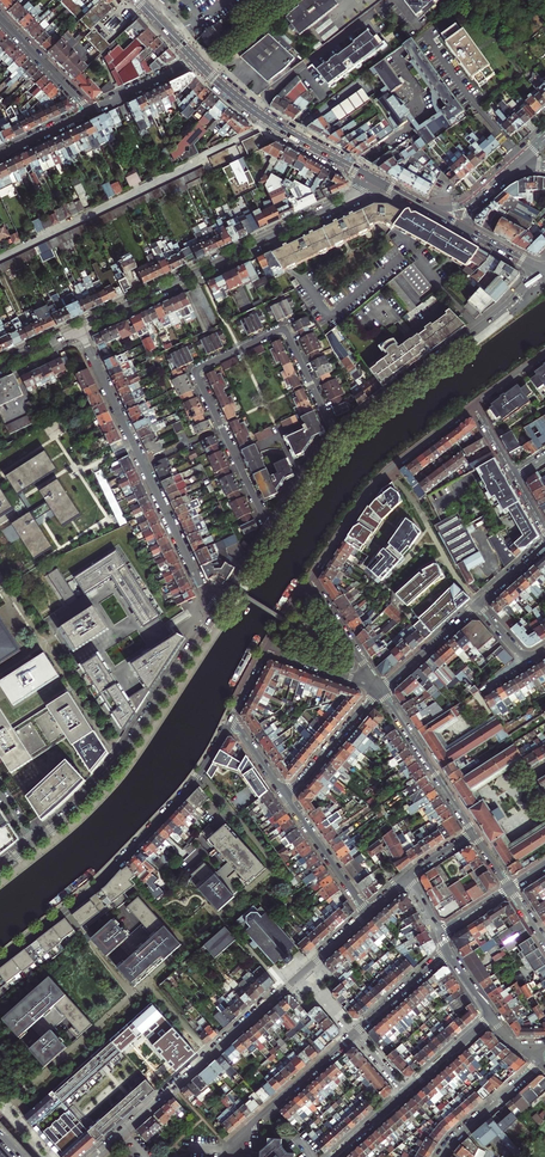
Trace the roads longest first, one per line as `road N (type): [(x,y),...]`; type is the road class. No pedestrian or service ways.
road 1 (residential): [(335,436),(284,330),(198,368),(274,525)]
road 2 (residential): [(95,1156),(367,913)]
road 3 (residential): [(0,960),(102,881),(188,790),(230,720)]
road 4 (residential): [(79,329),(350,200),(377,180)]
road 5 (residential): [(219,609),(205,595),(79,329)]
road 6 (tertiary): [(219,609),(124,754),(35,843)]
road 7 (tertiary): [(543,271),(335,436)]
road 8 (residential): [(310,579),(374,485),(474,407)]
road 9 (primary): [(195,59),(267,120),(377,180)]
road 10 (residential): [(380,690),(473,833)]
road 11 (residential): [(234,1143),(355,1034)]
road 12 (residential): [(380,690),(287,798)]
road 13 (residential): [(367,913),(287,798)]
road 14 (residential): [(441,1156),(540,1063)]
road 15 (residential): [(89,111),(0,17)]
road 16 (residential): [(477,607),(380,690)]
road 17 (residential): [(447,952),(355,1034)]
road 18 (residential): [(310,579),(373,683)]

